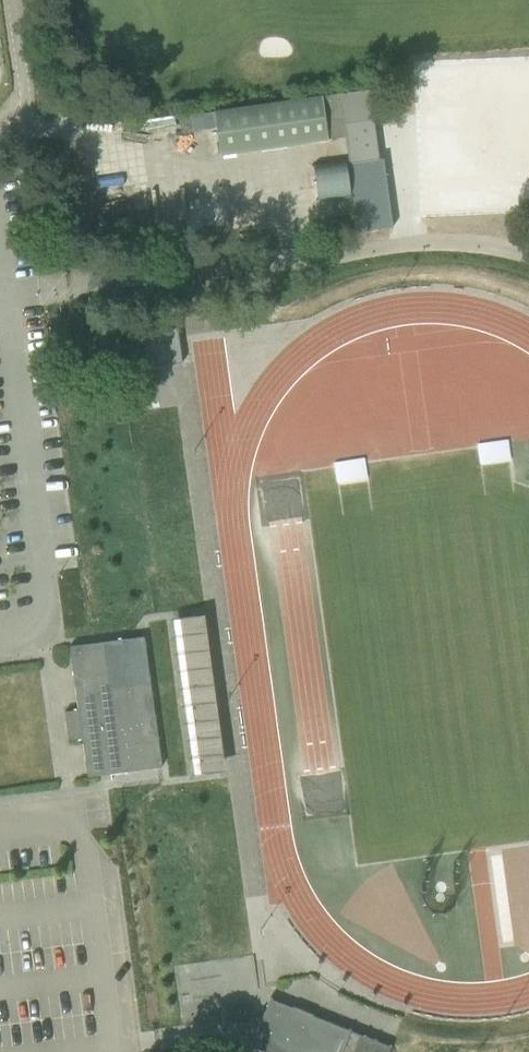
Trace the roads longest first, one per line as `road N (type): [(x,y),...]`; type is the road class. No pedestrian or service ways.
road 1 (unclassified): [(0,132),(17,107),(5,0)]

